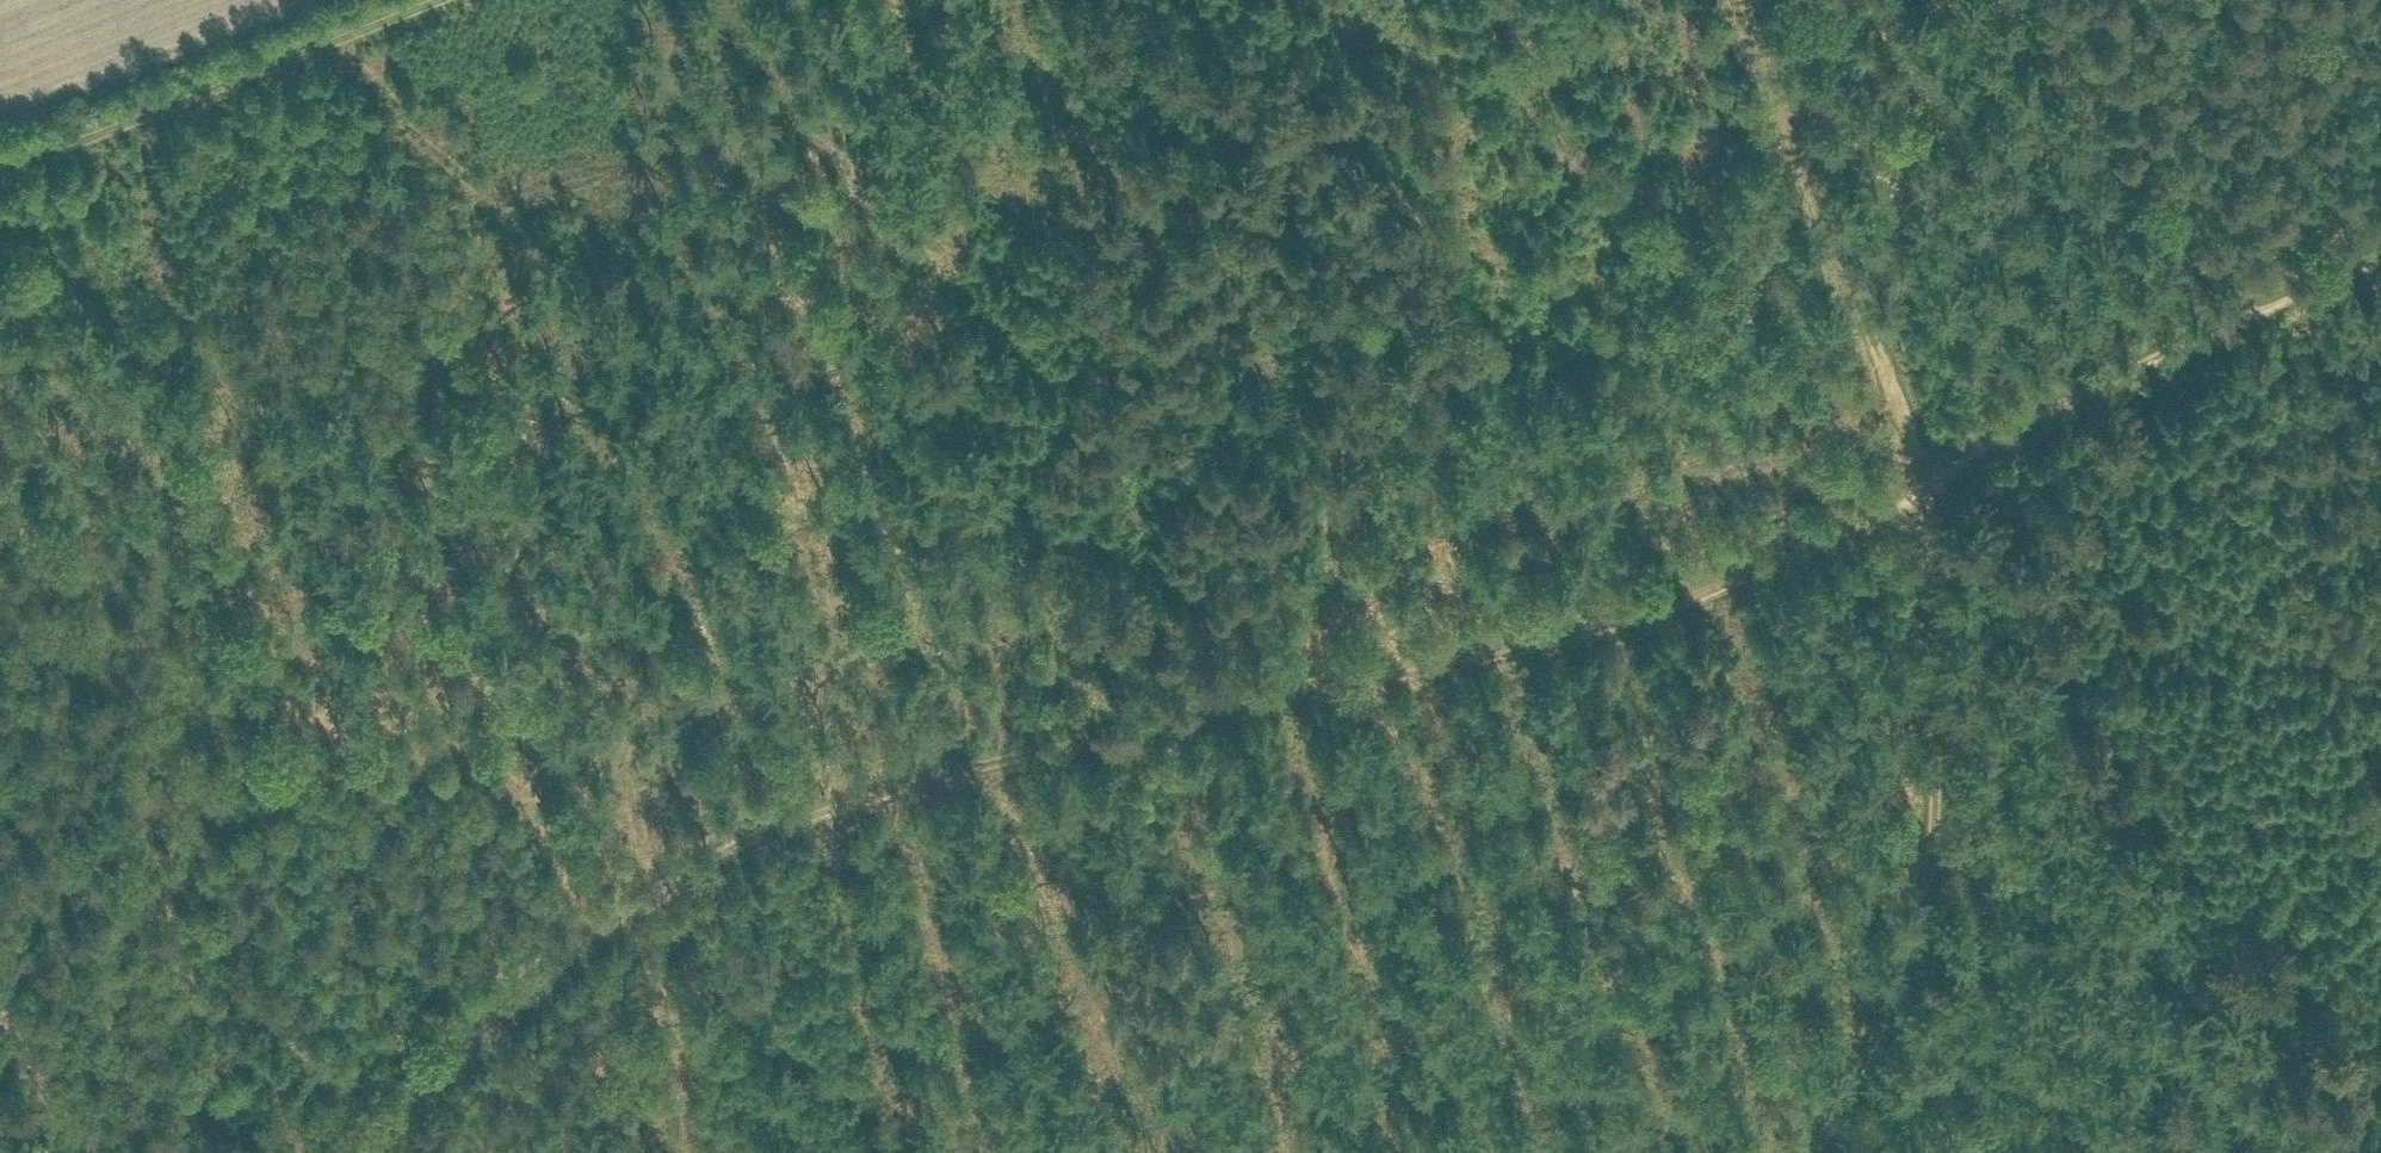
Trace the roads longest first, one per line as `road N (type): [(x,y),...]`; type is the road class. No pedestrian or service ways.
road 1 (track): [(1933,480),(1700,590),(1505,647),(1250,704)]
road 2 (track): [(1808,1152),(1903,997),(1935,867),(1933,480)]
road 3 (track): [(1763,0),(1933,480)]
road 4 (track): [(2380,259),(2017,424),(1933,480)]
road 5 (track): [(434,0),(0,177)]
road 6 (track): [(105,1152),(0,1004)]

